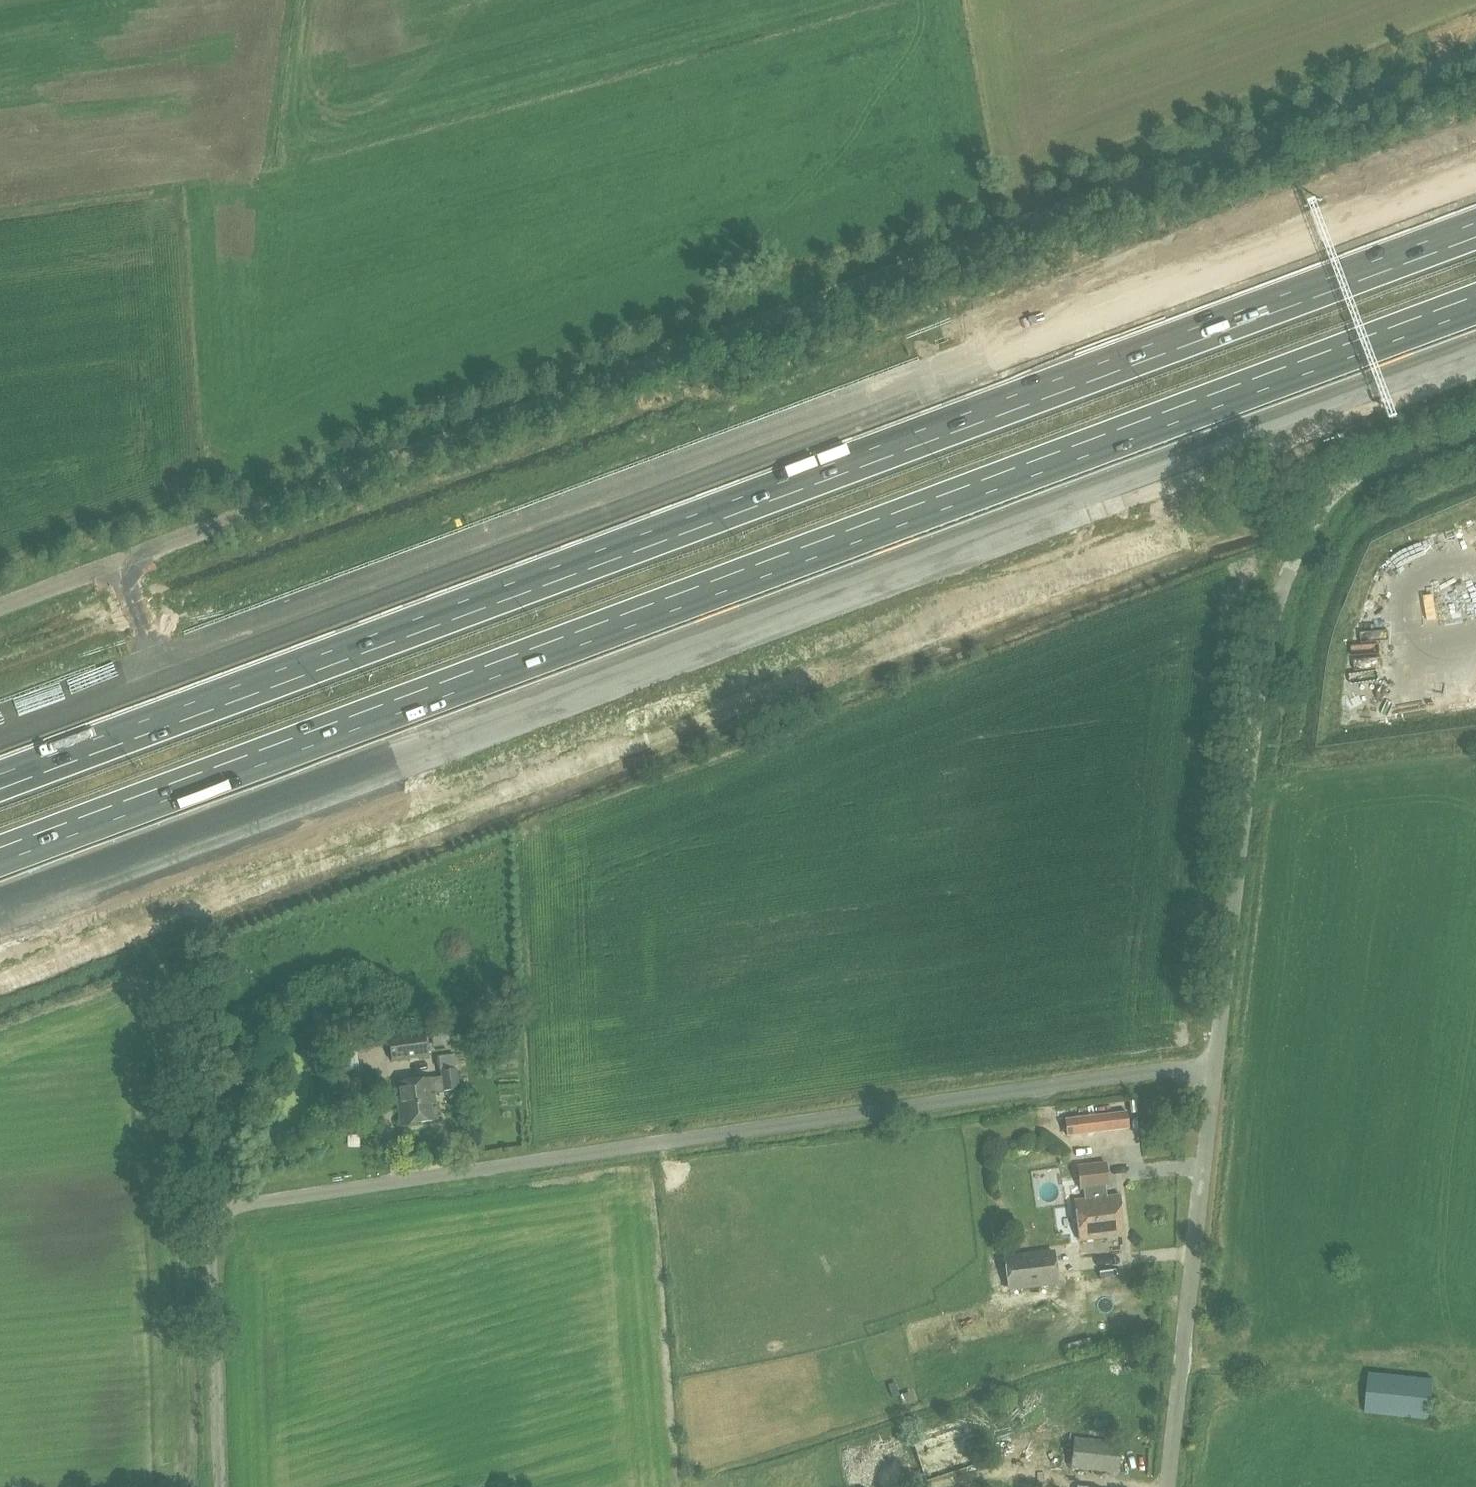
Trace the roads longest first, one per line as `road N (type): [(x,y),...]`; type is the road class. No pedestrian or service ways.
road 1 (unclassified): [(1475,55),(0,608)]
road 2 (motorway): [(1475,224),(0,776)]
road 3 (motorway): [(0,881),(1475,331)]
road 4 (unclassified): [(1166,1486),(1263,659),(1288,569),(1349,482),(1475,431)]

